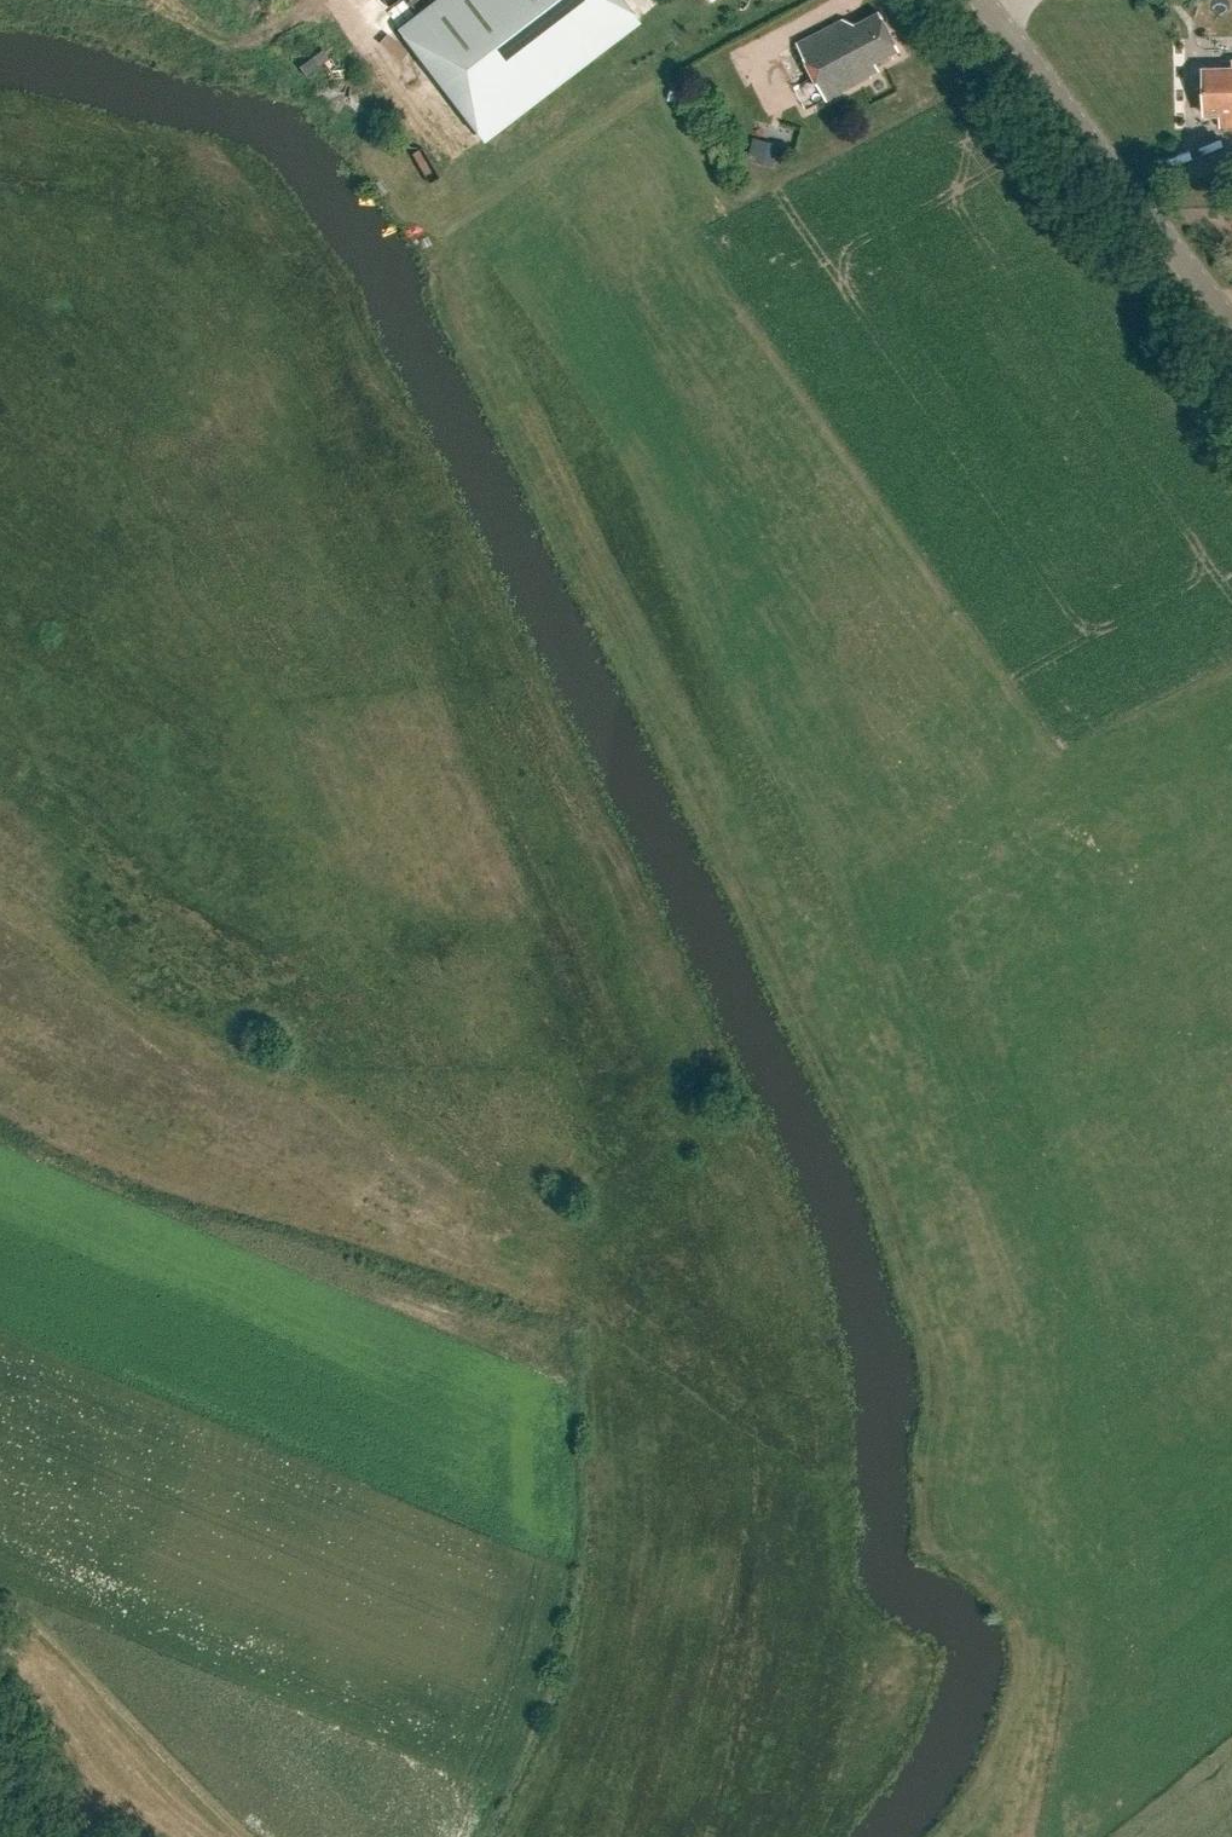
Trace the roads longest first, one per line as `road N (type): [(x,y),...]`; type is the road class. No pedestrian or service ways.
road 1 (tertiary): [(1231,322),(975,0)]
road 2 (track): [(248,1836),(0,1596)]

